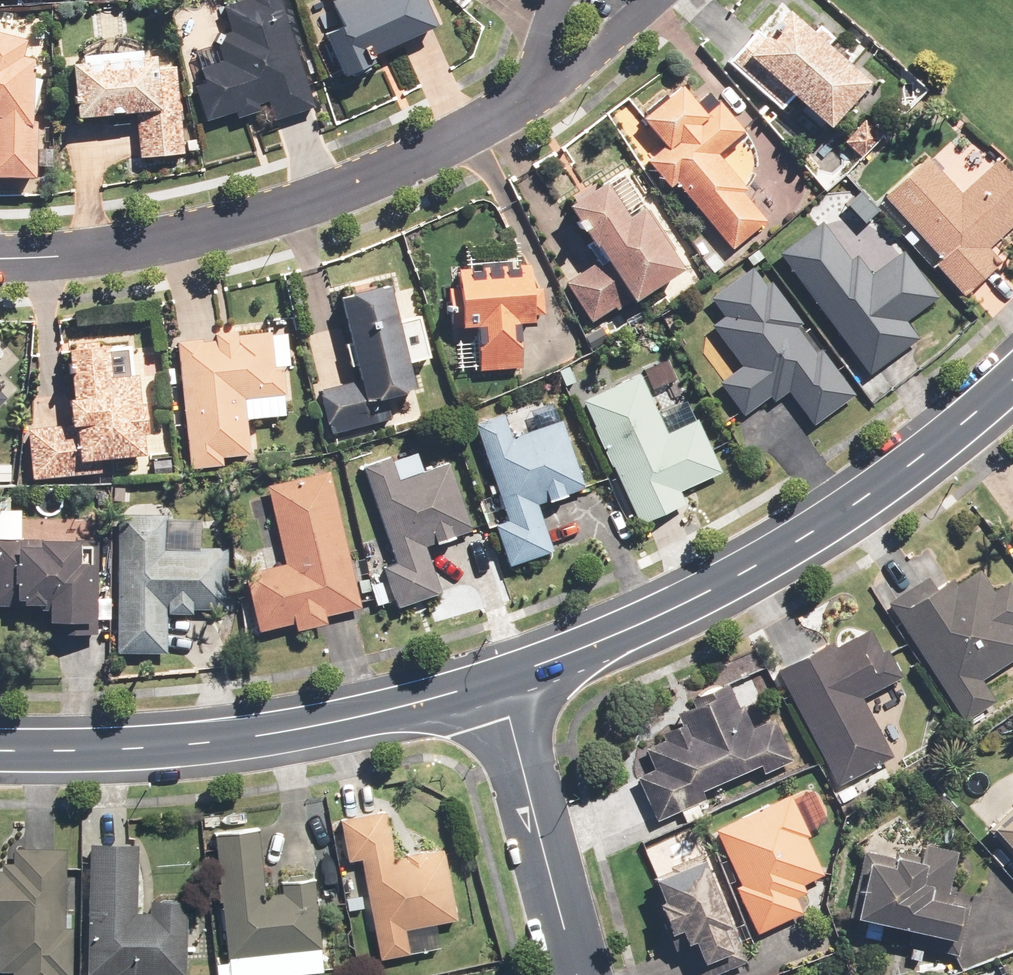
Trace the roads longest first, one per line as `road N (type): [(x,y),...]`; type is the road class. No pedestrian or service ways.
road 1 (tertiary): [(497,680),(763,560),(858,500),(1012,376)]
road 2 (residential): [(0,255),(109,252),(240,227),(407,162),(527,96)]
road 3 (tertiary): [(0,748),(185,745),(332,722),(497,680)]
road 4 (residential): [(579,974),(497,680)]

